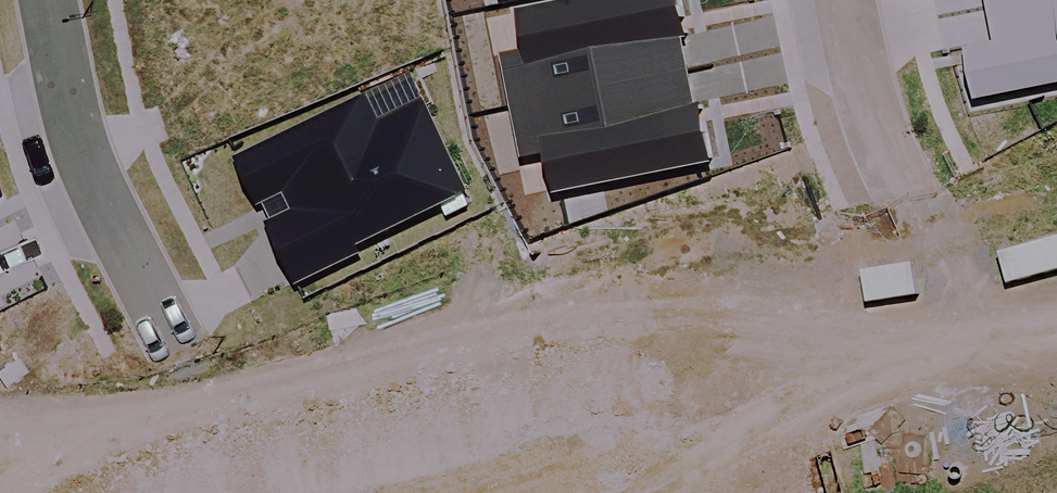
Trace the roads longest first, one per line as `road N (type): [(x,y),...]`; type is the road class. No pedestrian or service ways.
road 1 (residential): [(186,342),(85,150),(53,0)]
road 2 (unknown): [(900,192),(1056,472)]
road 3 (residential): [(841,0),(852,61),(900,192)]
road 4 (unknown): [(265,492),(186,342)]

